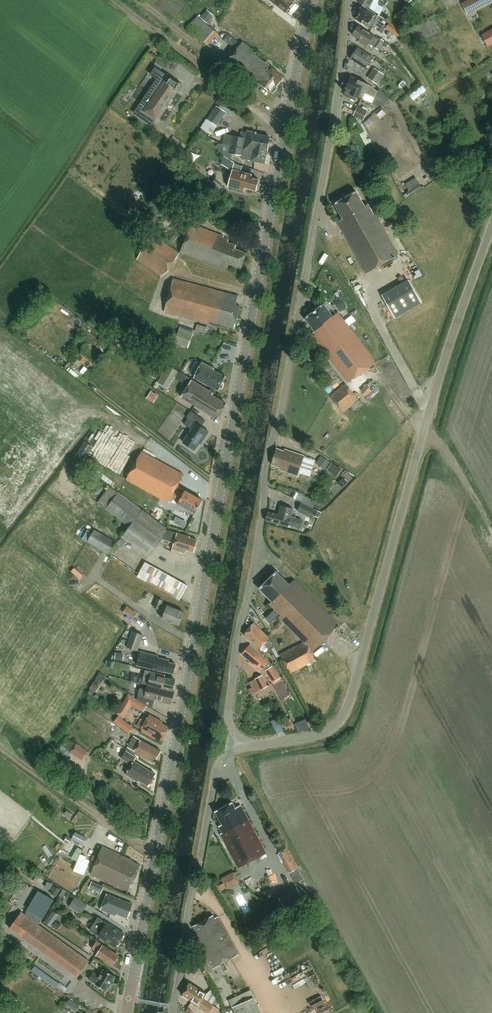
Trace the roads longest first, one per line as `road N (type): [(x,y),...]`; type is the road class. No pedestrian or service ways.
road 1 (tertiary): [(126,1012),(312,0)]
road 2 (unclassified): [(235,743),(227,720),(235,641),(350,0)]
road 3 (unclassified): [(235,743),(325,732),(340,721),(491,226)]
road 4 (unclassified): [(173,1012),(217,767),(235,743)]
road 5 (track): [(154,855),(0,743)]

